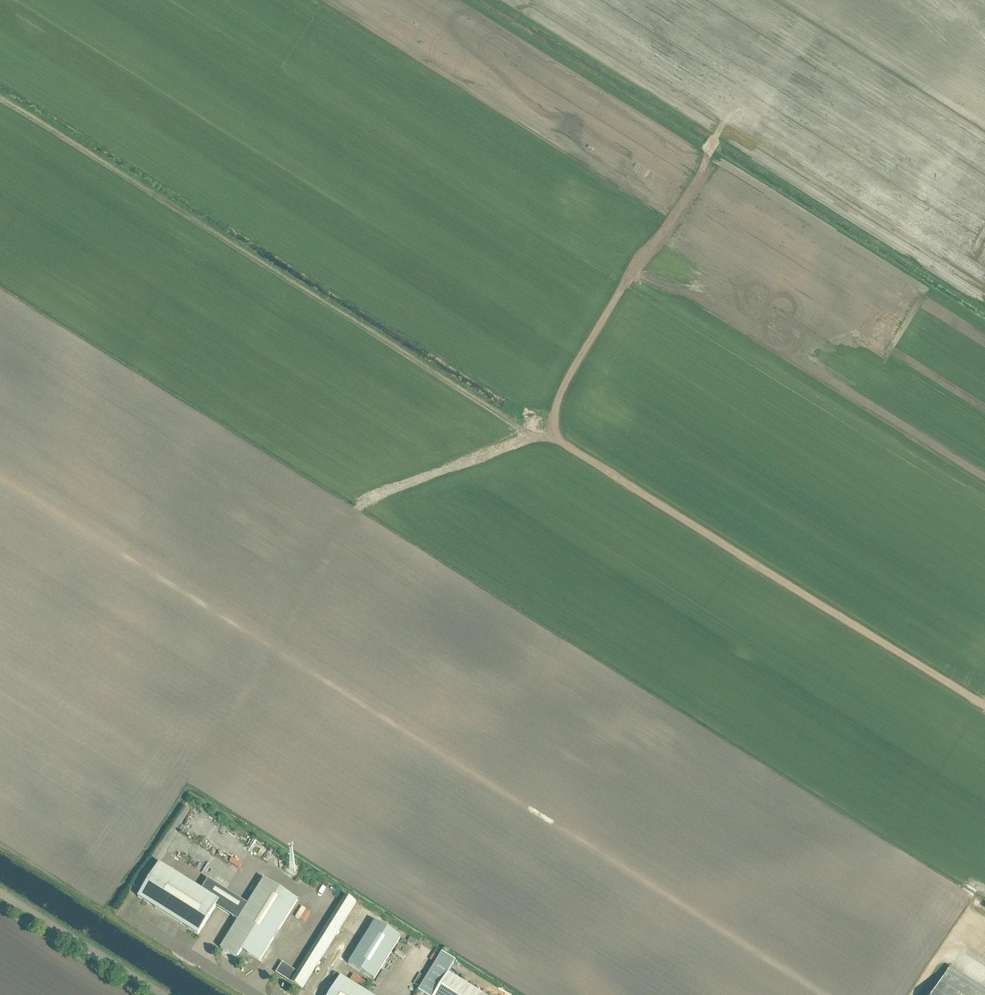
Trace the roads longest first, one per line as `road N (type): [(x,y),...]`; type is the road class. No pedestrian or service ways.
road 1 (track): [(823,994),(273,649)]
road 2 (unclassified): [(163,994),(0,893)]

